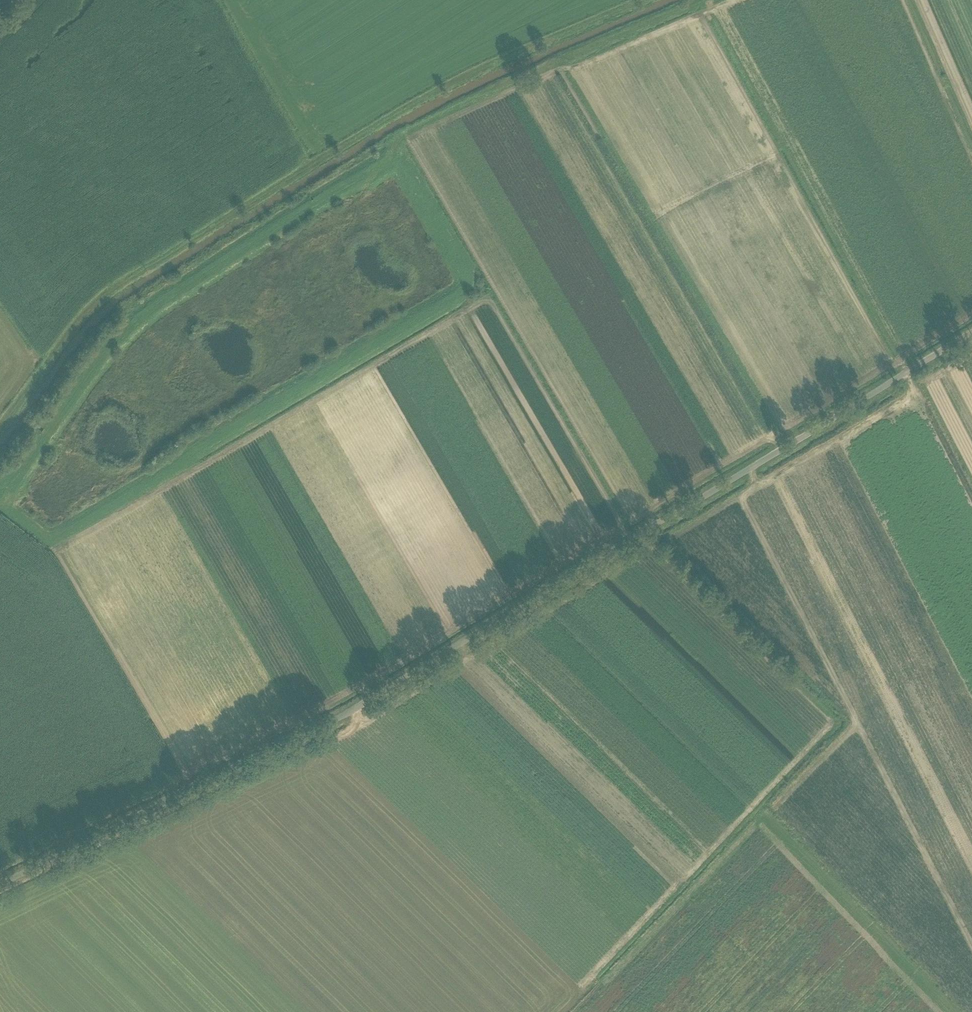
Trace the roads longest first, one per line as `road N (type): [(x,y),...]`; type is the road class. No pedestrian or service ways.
road 1 (unclassified): [(0,878),(248,762),(971,329)]

